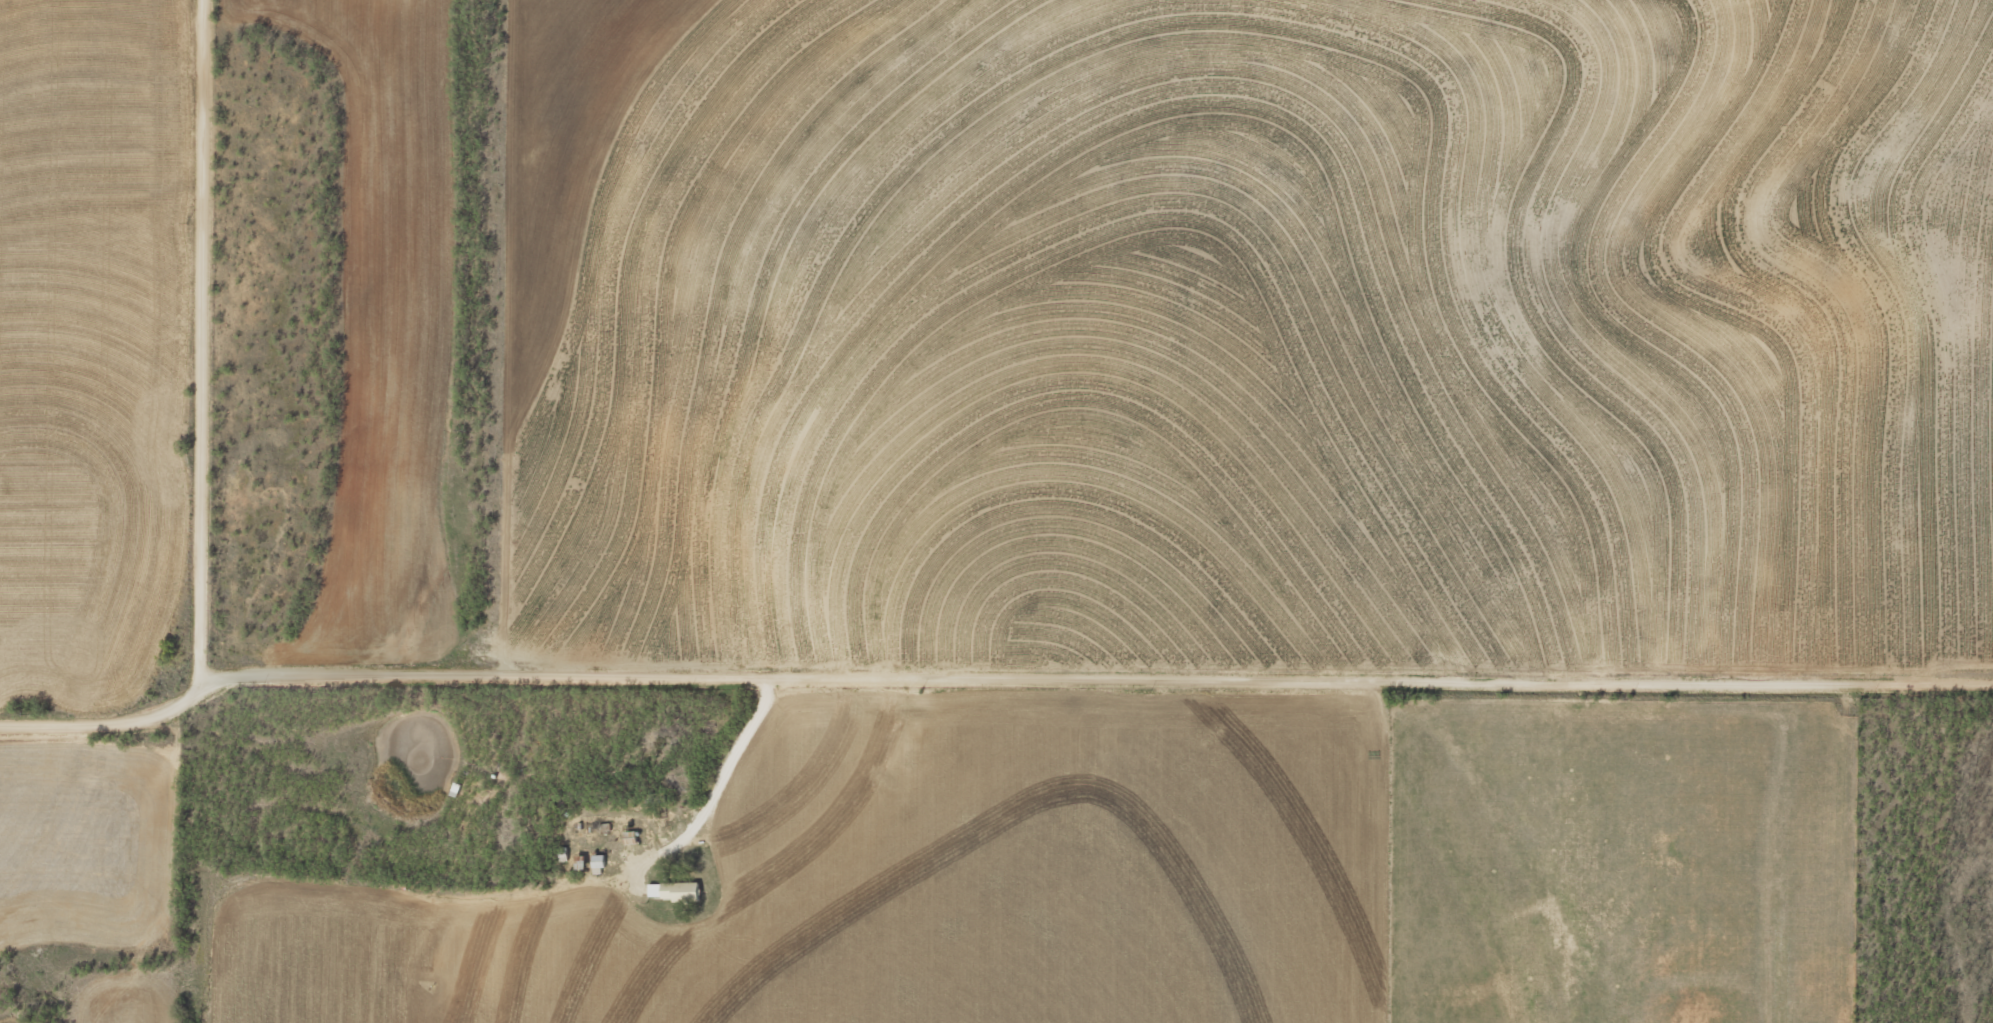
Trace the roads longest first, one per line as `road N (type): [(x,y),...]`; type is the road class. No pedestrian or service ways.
road 1 (residential): [(1992,692),(259,684),(159,744),(0,744)]
road 2 (residential): [(259,684),(264,0)]

